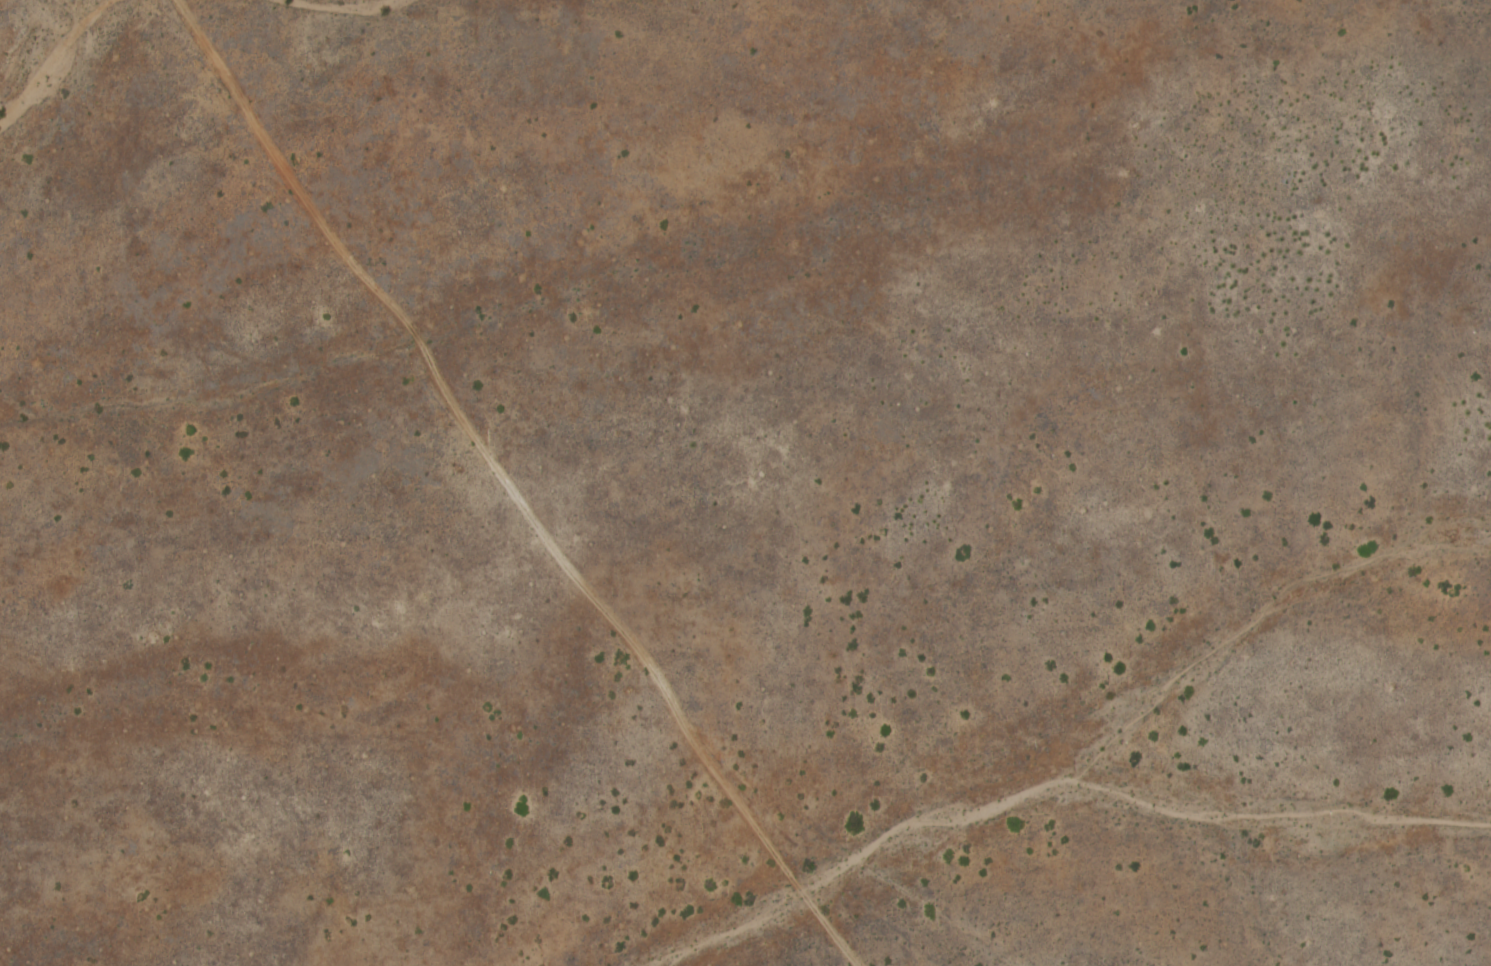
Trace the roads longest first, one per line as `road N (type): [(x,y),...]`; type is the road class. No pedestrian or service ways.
road 1 (residential): [(1039,965),(1024,957),(1019,941),(994,941),(812,805),(590,582),(590,562),(149,0)]

